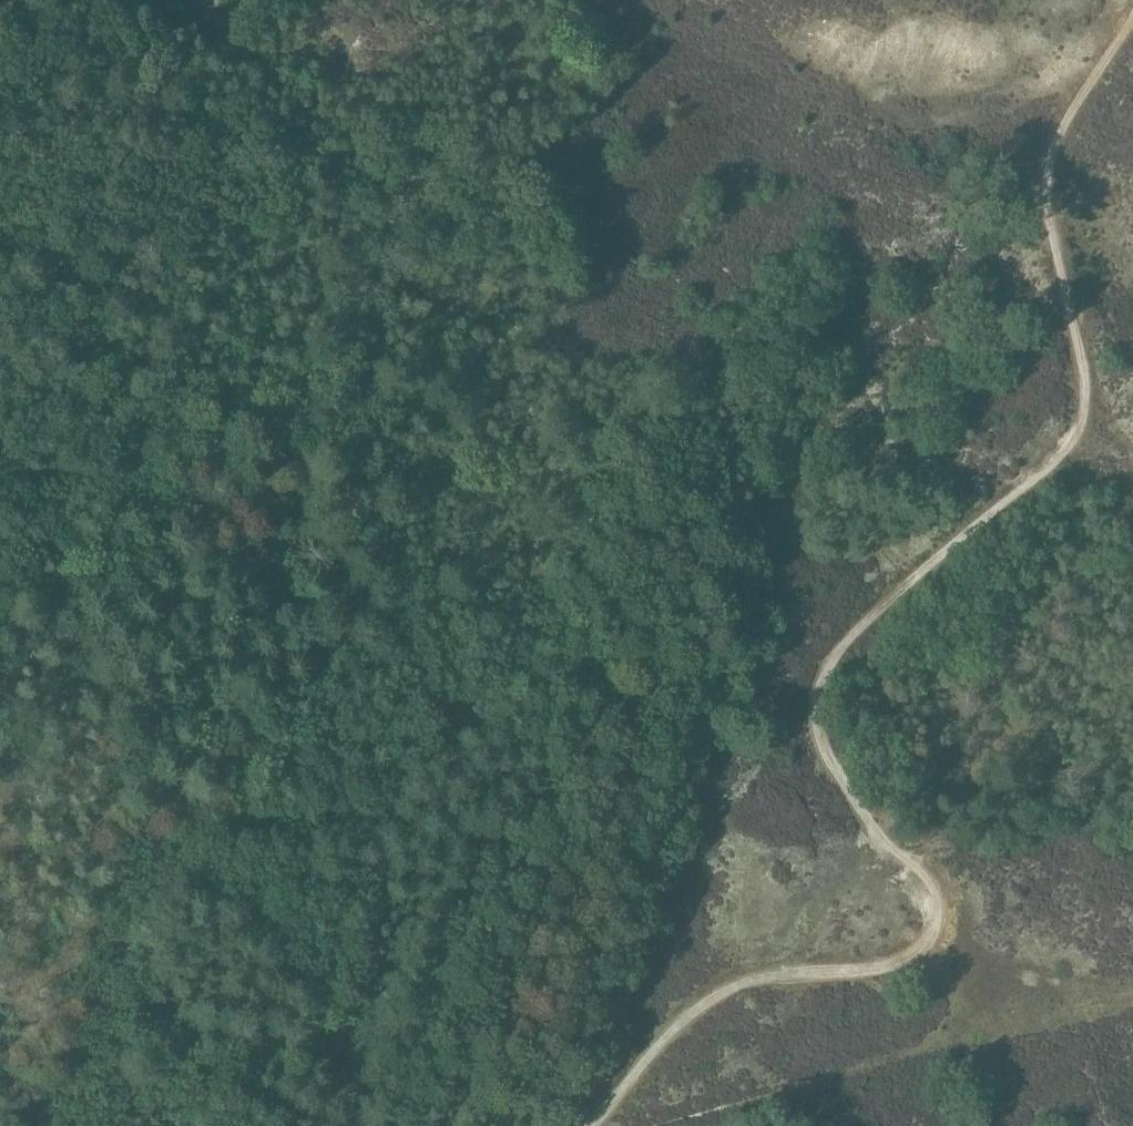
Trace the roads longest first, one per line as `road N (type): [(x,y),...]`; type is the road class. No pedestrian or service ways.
road 1 (track): [(590,1125),(704,1005),(767,981),(894,960),(915,951),(931,923),(928,898),(824,749),(817,700),(829,670),(1075,439),(1082,385),(1050,226),(1050,167),(1064,126),(1132,16)]

